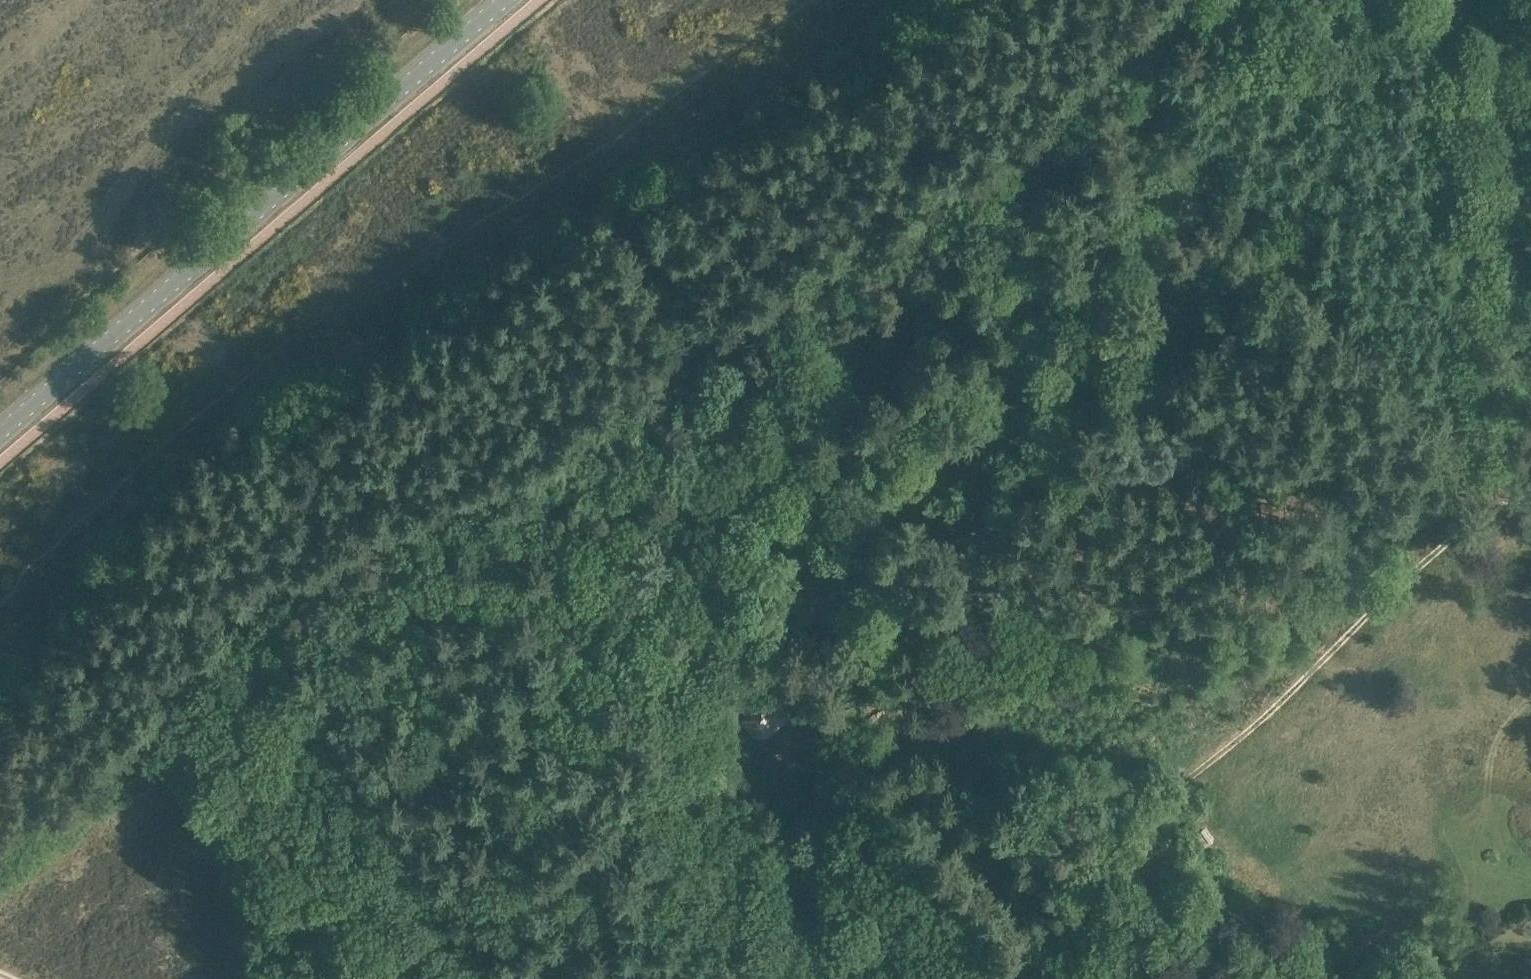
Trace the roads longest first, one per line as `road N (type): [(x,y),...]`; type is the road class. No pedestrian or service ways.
road 1 (track): [(1177,0),(973,179),(724,331),(579,441),(471,484),(267,588),(69,806),(0,856)]
road 2 (secondary): [(501,0),(0,428)]

